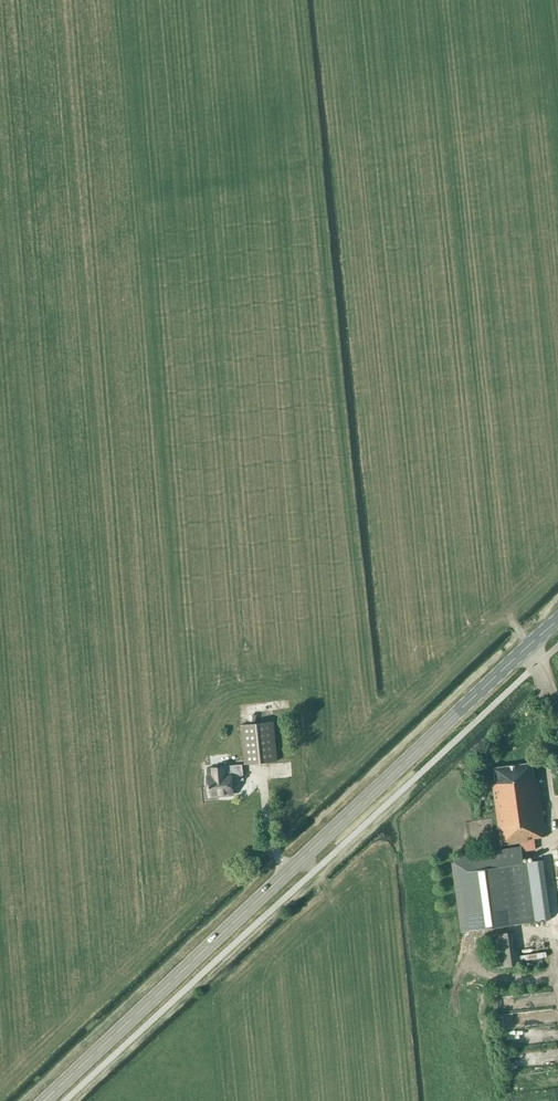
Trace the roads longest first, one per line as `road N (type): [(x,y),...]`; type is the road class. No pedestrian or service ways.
road 1 (primary): [(46,1100),(557,623)]

